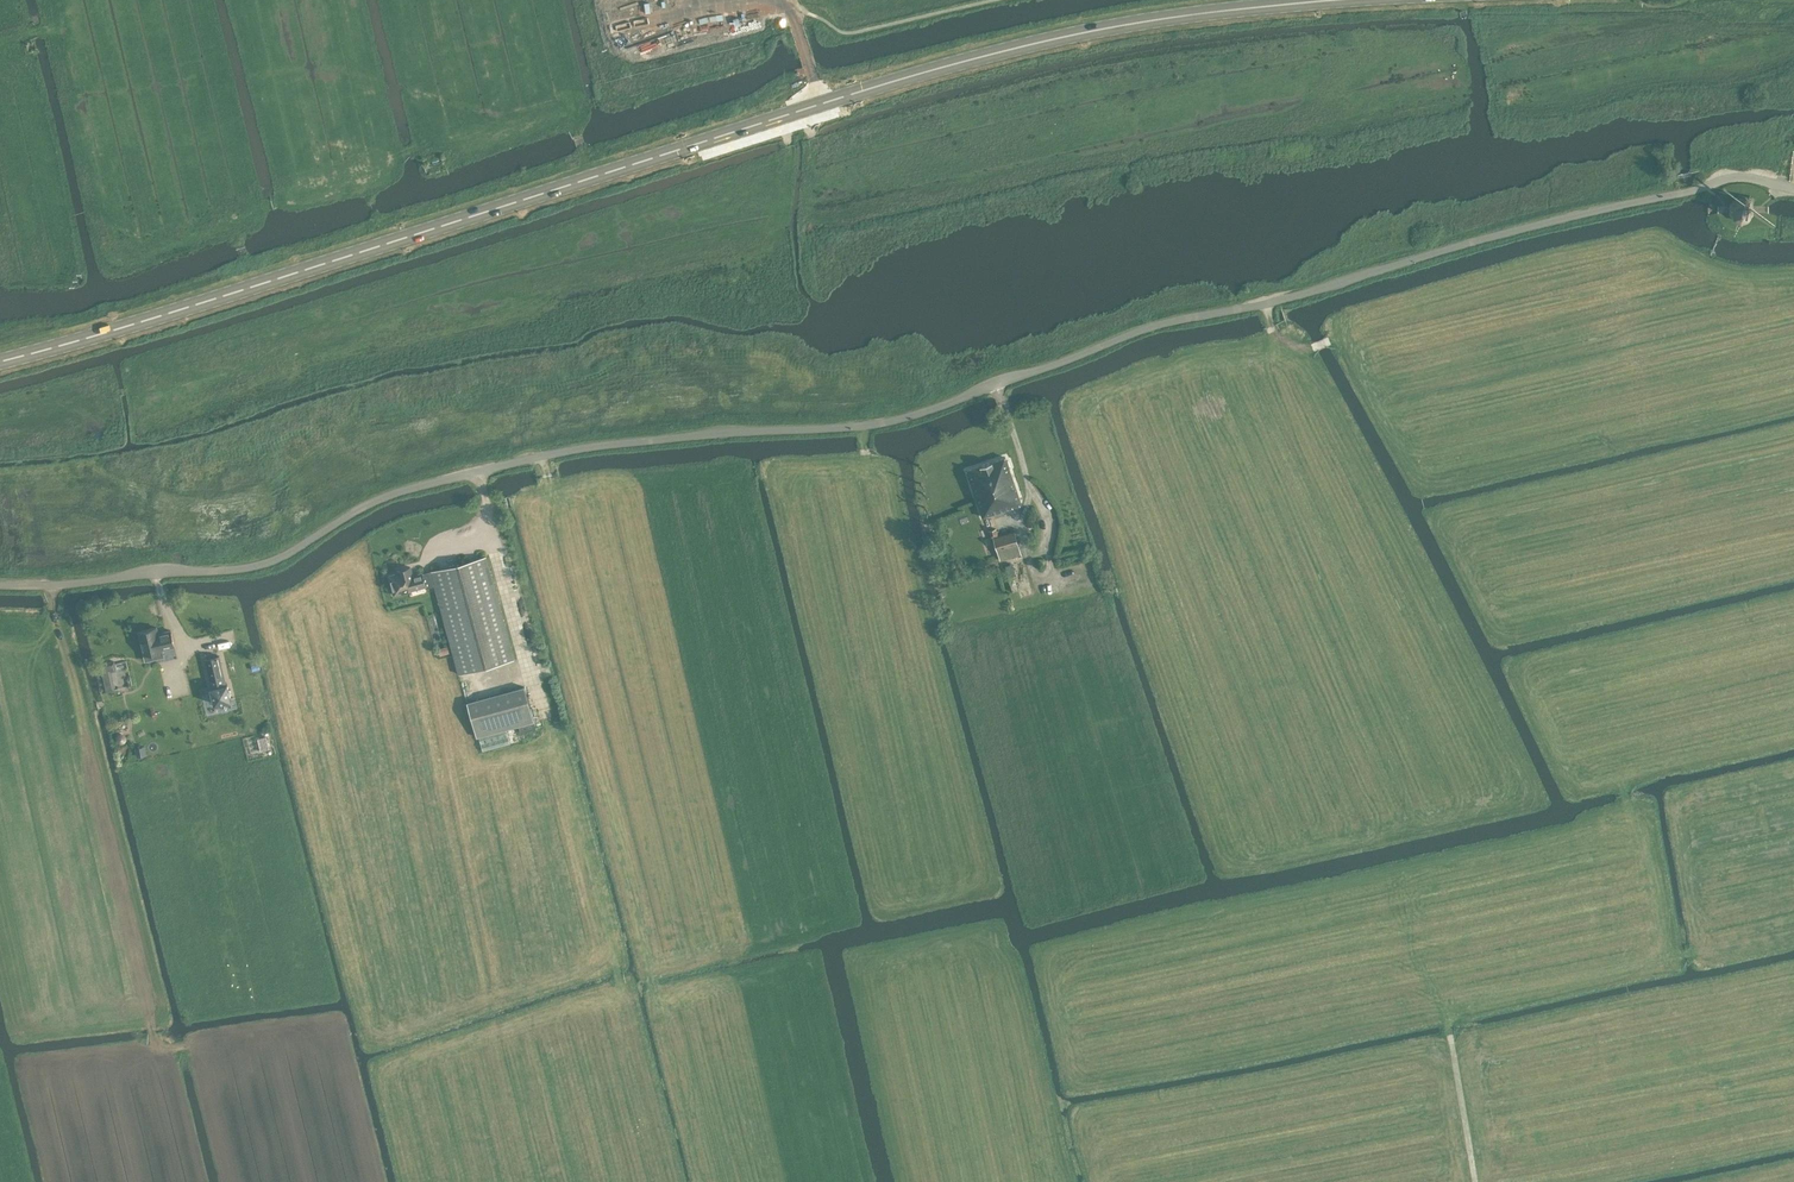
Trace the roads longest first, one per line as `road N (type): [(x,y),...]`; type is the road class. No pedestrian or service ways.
road 1 (residential): [(0,583),(253,565),(376,500),(434,481),(581,447),(894,418),(1153,324),(1317,288),(1515,228),(1736,174),(1793,187)]
road 2 (secondary): [(0,360),(959,60),(1155,17),(1309,0)]
road 3 (track): [(1437,979),(1477,1181)]

